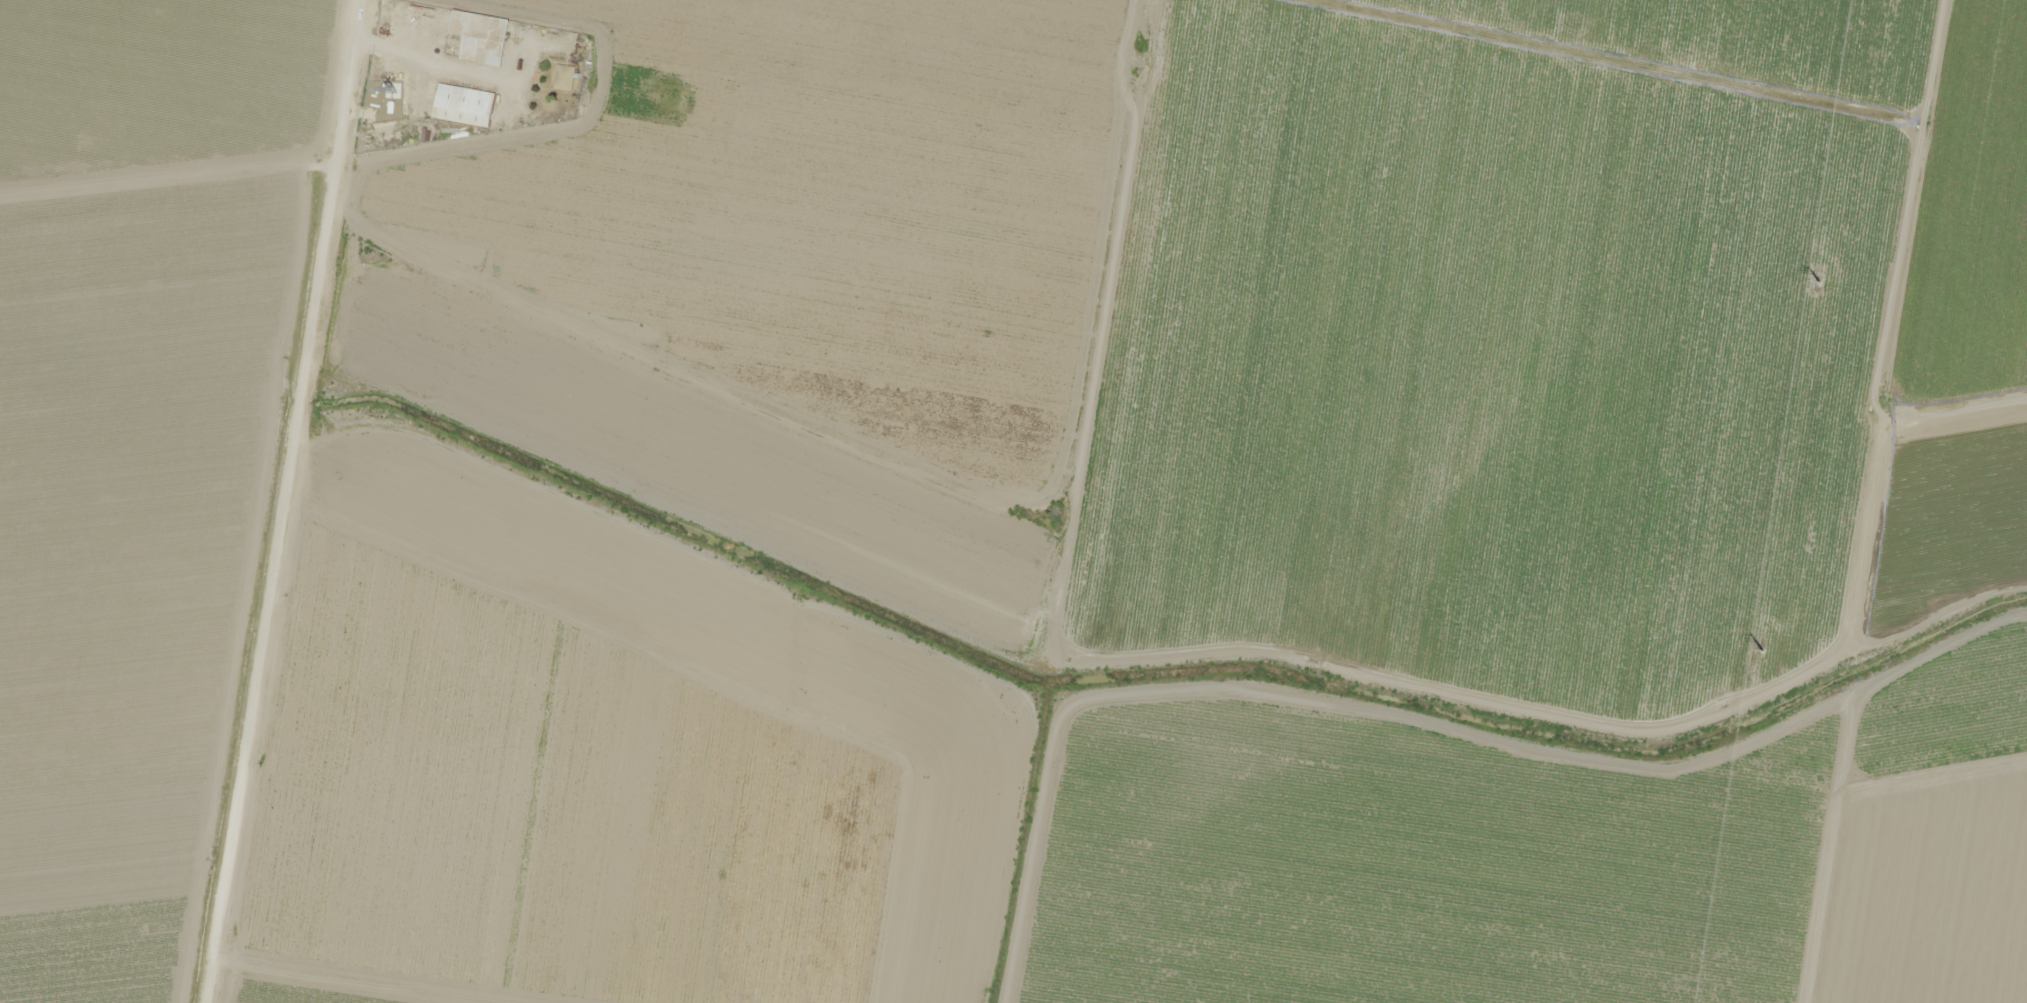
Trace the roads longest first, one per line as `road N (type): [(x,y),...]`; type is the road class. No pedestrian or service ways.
road 1 (residential): [(367,0),(212,1002)]
road 2 (residential): [(476,1002),(217,973)]

